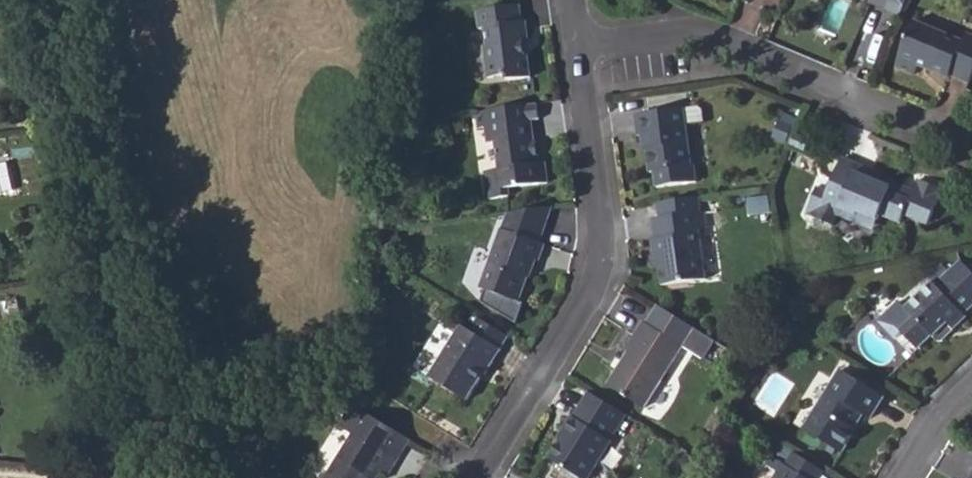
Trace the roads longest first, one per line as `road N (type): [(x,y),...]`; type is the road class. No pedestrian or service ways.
road 1 (residential): [(479,477),(591,290),(599,263),(576,44)]
road 2 (residential): [(576,44),(695,26),(971,138)]

